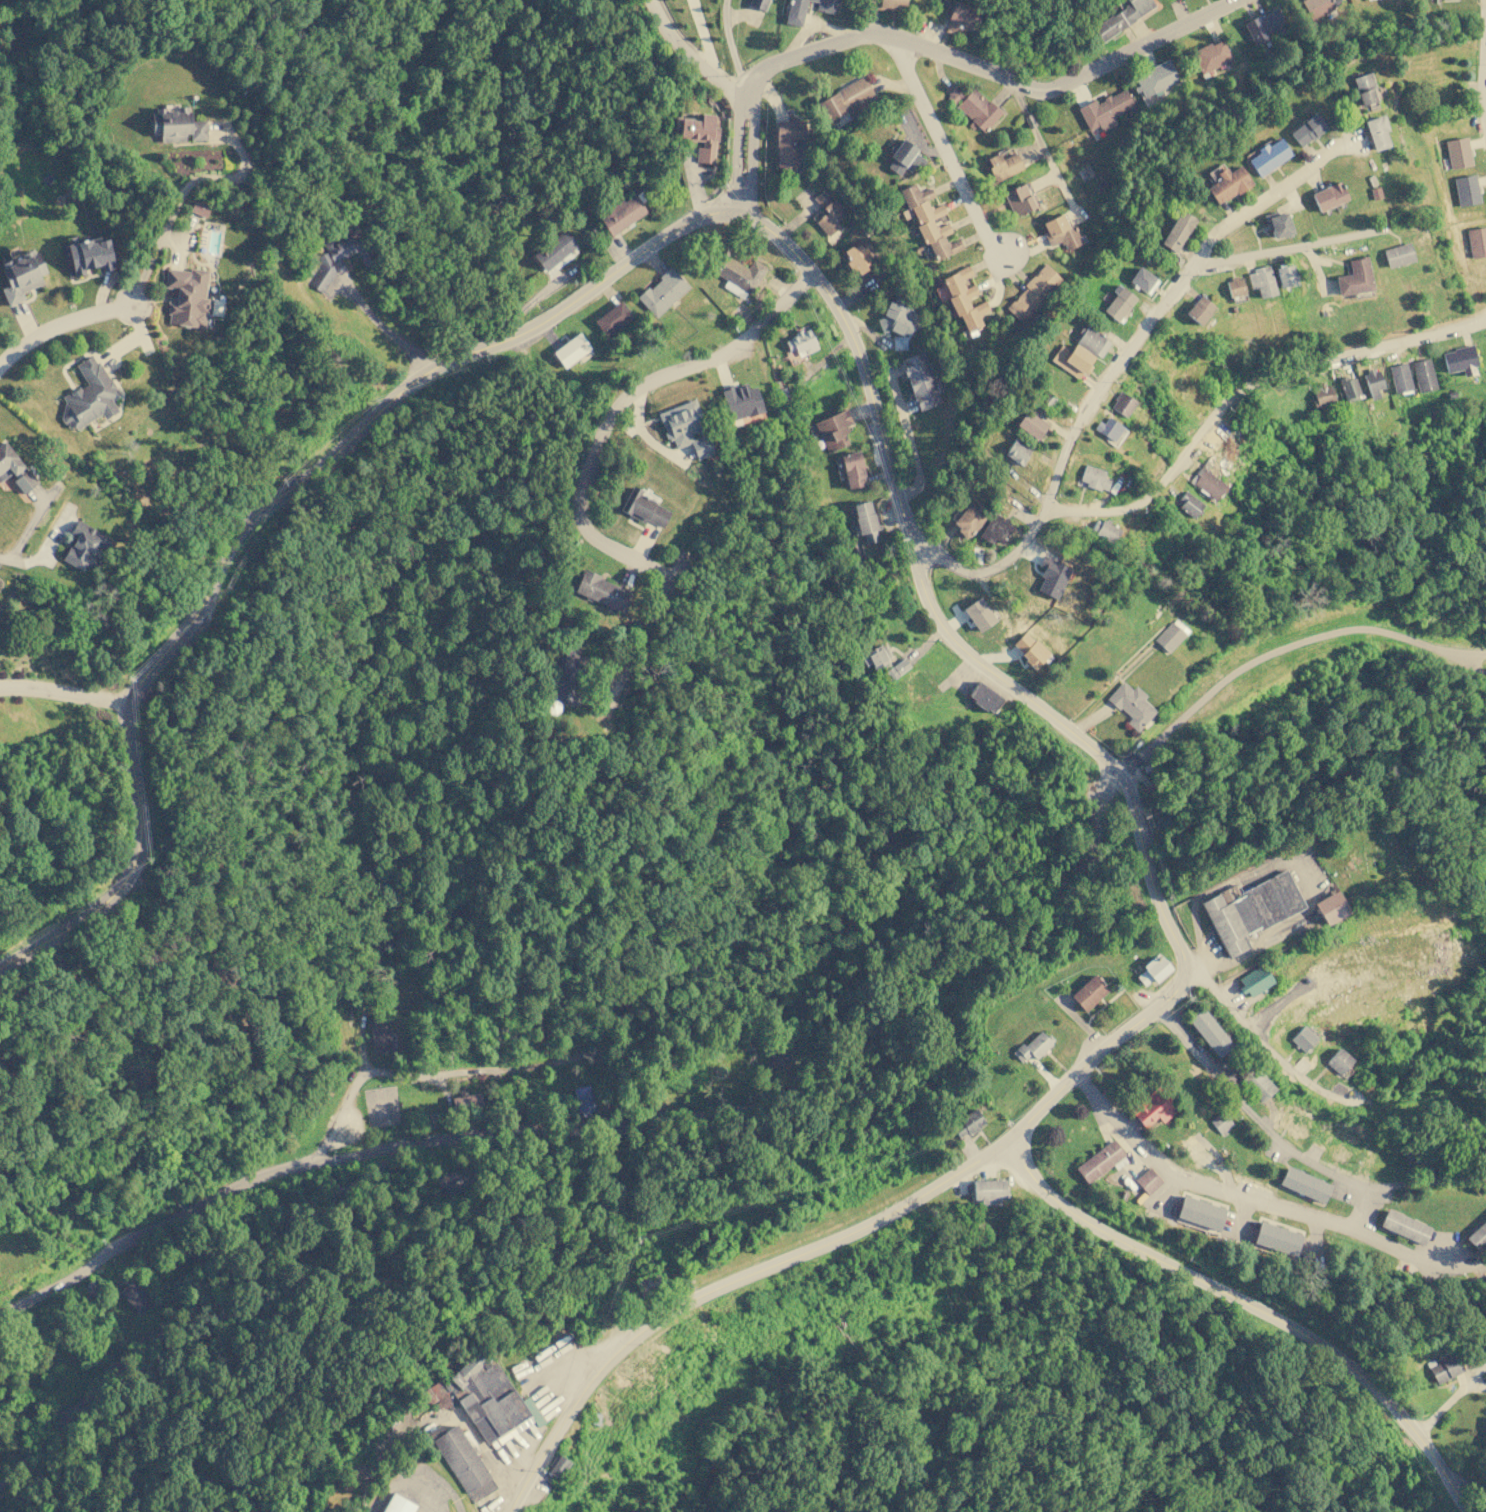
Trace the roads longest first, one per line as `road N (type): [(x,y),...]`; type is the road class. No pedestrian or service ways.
road 1 (residential): [(0,1323),(266,1178),(443,1141),(716,1111),(820,1082),(854,1063),(924,964),(1066,890),(1089,862),(1115,770)]
road 2 (residential): [(0,970),(65,938),(129,871),(138,824),(129,704),(204,598),(236,532),(429,378),(741,212)]
road 3 (residential): [(741,212),(783,240),(847,324),(935,617),(992,676),(1115,770),(1161,916),(1196,975)]
road 4 (residential): [(1196,975),(959,1174),(894,1214),(723,1282),(626,1342),(599,1368),(504,1511)]
road 5 (residential): [(906,531),(956,568),(989,571),(1015,557),(1045,514),(1118,510),(1148,496),(1215,410),(1248,383),(1485,318)]
road 6 (residential): [(1009,1135),(1027,1180),(1062,1207),(1299,1330),(1363,1378),(1423,1439),(1466,1511)]
road 7 (residential): [(741,104),(745,85),(778,59),(877,33),(1045,90),(1232,0)]
road 8 (residential): [(1045,514),(1082,411),(1189,267),(1389,231)]
road 9 (residential): [(816,277),(748,339),(622,401),(584,476),(584,534),(674,580)]
road 10 (residential): [(1086,1074),(1191,1179),(1485,1274)]
road 11 (residential): [(1161,1003),(1307,1147),(1369,1182),(1411,1189)]
road 12 (residential): [(741,212),(741,104),(687,54),(650,0)]
road 13 (residential): [(902,38),(900,59),(984,238),(1004,251)]
road 14 (residential): [(1196,975),(1276,1062),(1329,1095),(1365,1102)]
road 15 (residential): [(1189,267),(1219,229),(1331,145),(1346,145)]
road 16 (residential): [(0,363),(39,333),(86,314),(130,311)]
road 17 (residential): [(1485,136),(1485,0)]
road 18 (residential): [(129,704),(0,688)]

